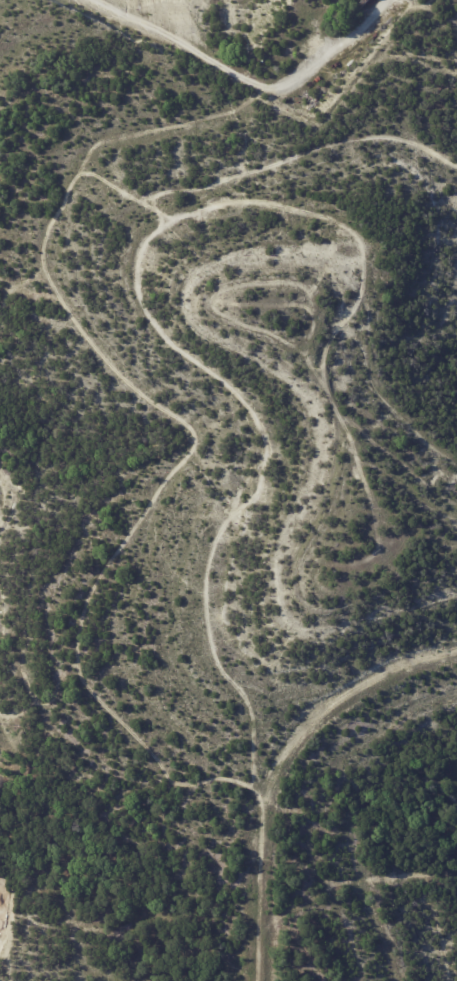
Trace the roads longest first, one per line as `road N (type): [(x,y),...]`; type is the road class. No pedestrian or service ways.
road 1 (residential): [(252,980),(282,757),(295,729),(351,687),(456,654)]

